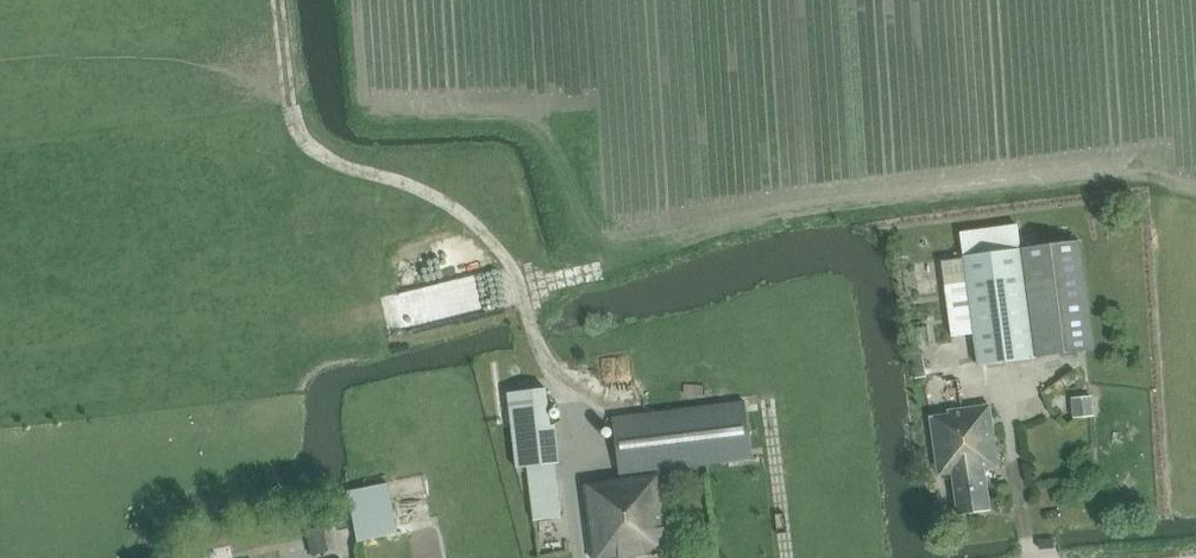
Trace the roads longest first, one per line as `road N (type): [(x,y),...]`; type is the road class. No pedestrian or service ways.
road 1 (track): [(277,0),(297,129),(332,161),(419,188),(485,229),(519,278),(554,375),(578,397)]

